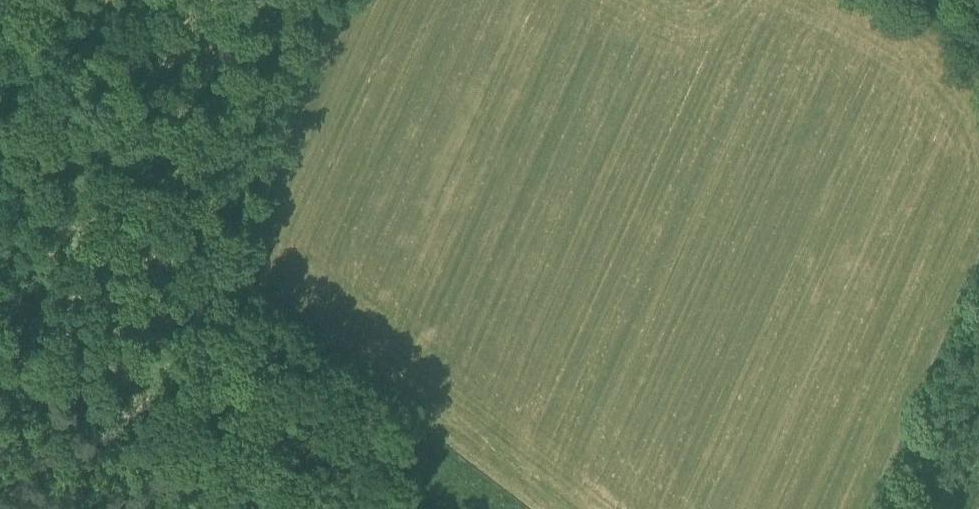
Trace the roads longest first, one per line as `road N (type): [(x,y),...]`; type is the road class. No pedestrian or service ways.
road 1 (unclassified): [(882,508),(978,289)]

